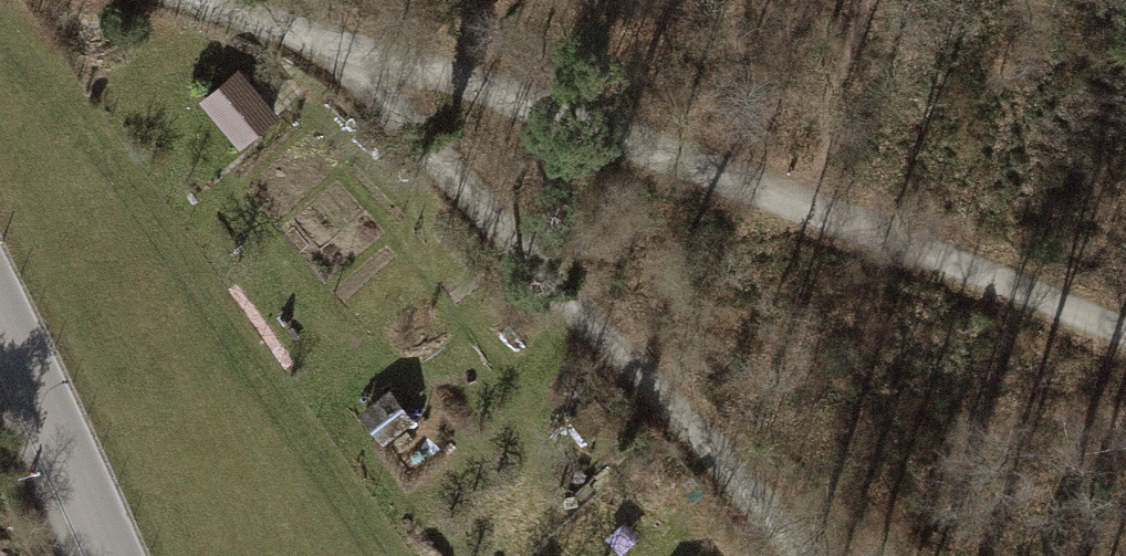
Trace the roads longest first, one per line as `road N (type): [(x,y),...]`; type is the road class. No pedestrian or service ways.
road 1 (track): [(209,0),(504,97),(1125,337)]
road 2 (track): [(202,0),(318,70),(422,157),(804,555)]
road 3 (residential): [(0,337),(103,555)]

